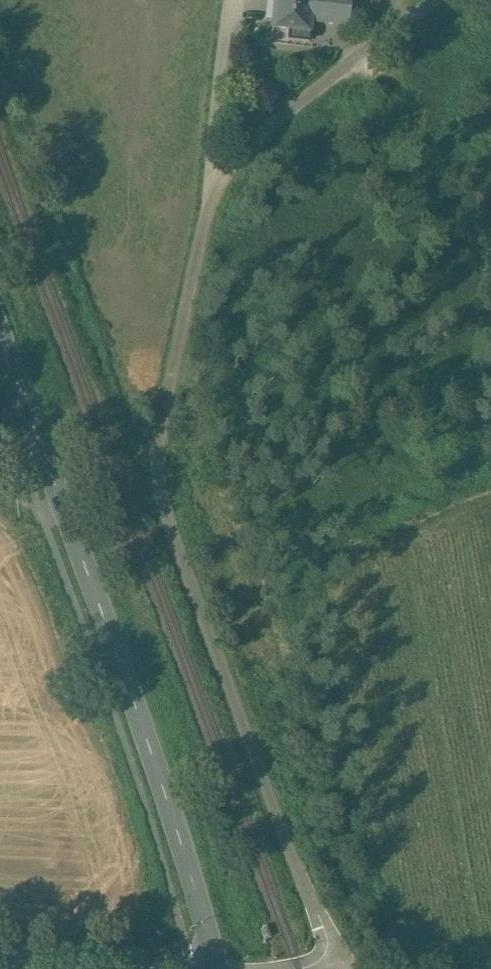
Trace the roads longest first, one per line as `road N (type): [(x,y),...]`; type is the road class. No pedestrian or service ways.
road 1 (unclassified): [(304,968),(325,958),(327,939),(170,526),(158,437),(220,179),(298,104),(444,0)]
road 2 (tertiary): [(0,337),(133,703),(217,968)]
road 3 (unclassified): [(0,959),(203,968)]

